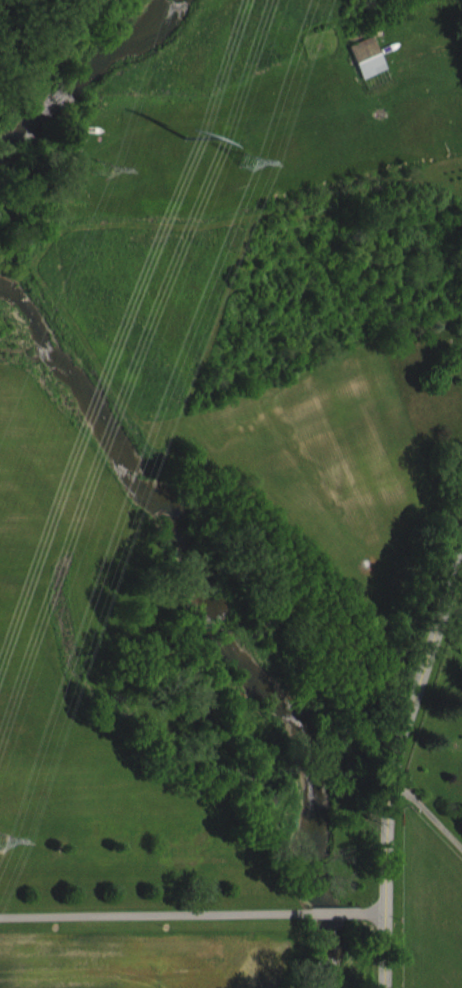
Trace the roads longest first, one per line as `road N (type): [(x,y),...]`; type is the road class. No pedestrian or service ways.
road 1 (tertiary): [(461,555),(390,784),(384,987)]

